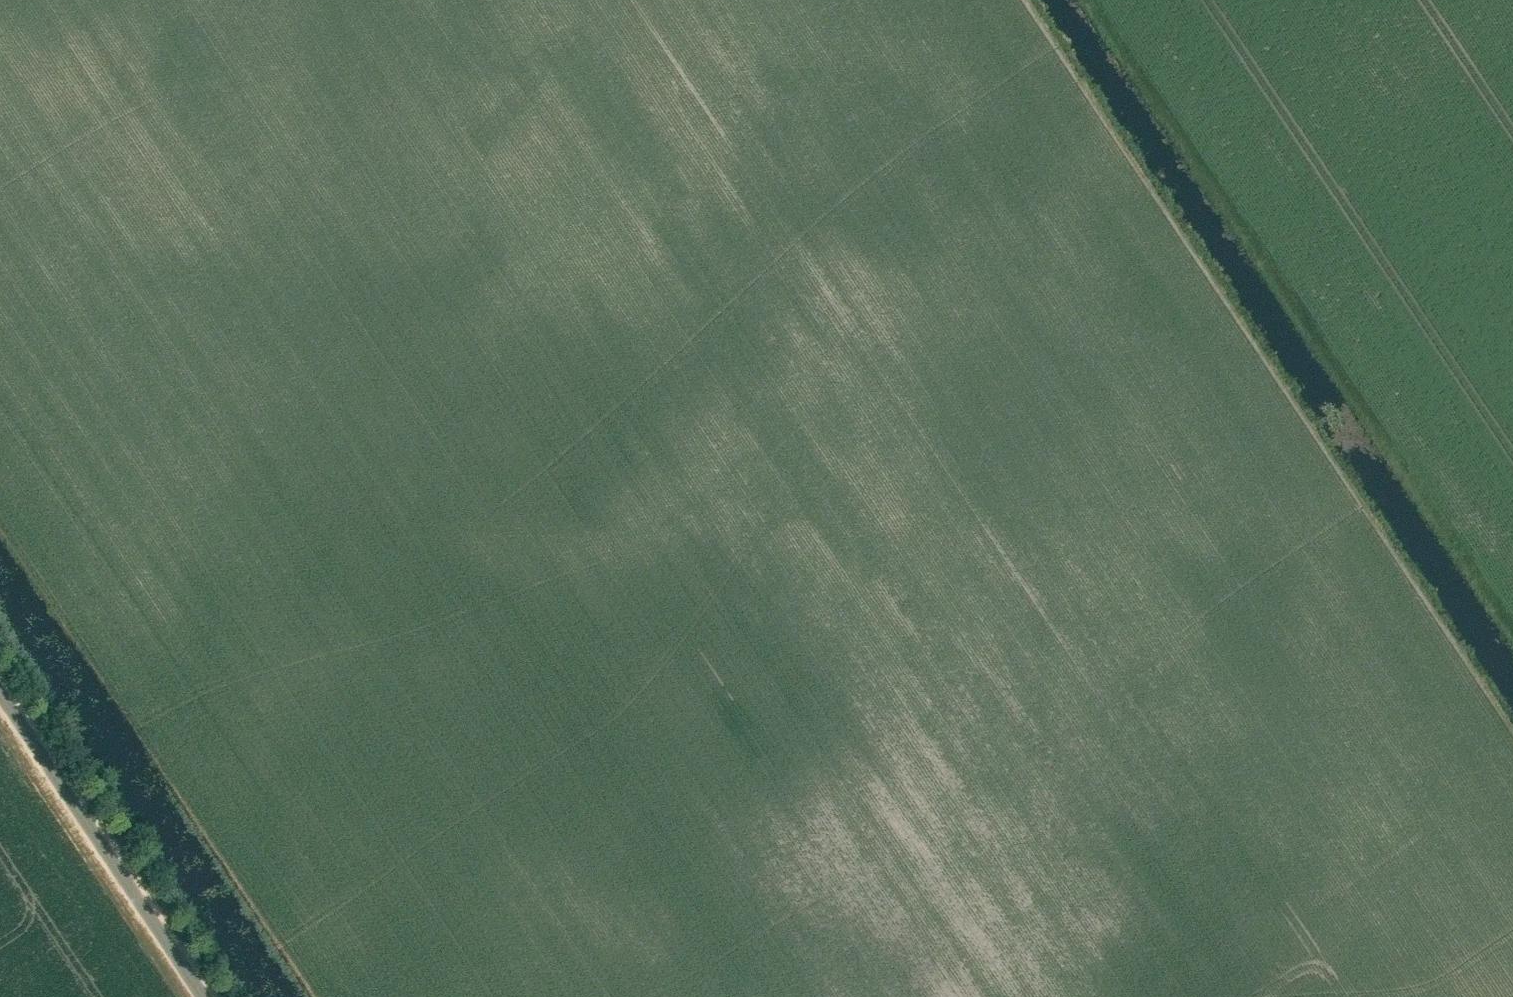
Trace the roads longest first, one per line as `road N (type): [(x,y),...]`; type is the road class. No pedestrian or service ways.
road 1 (unclassified): [(203,996),(0,695)]

